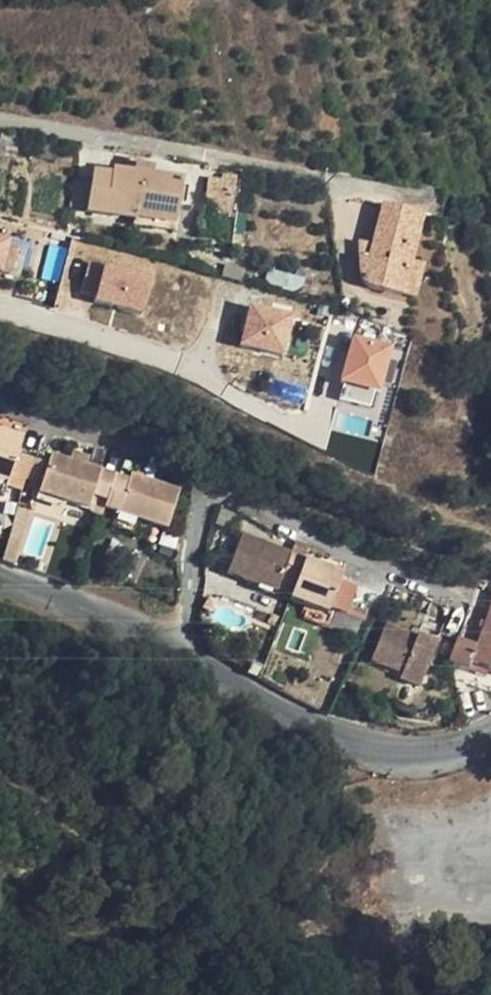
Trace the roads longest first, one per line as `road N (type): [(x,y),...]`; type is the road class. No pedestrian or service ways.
road 1 (residential): [(0,312),(176,366),(278,429),(330,451)]
road 2 (residential): [(0,116),(324,180)]
road 3 (unclassified): [(187,652),(346,736),(422,753),(490,735)]
road 4 (residential): [(203,485),(461,598)]
road 5 (residential): [(203,485),(0,405)]
road 6 (unclassified): [(0,573),(187,652)]
road 7 (residential): [(187,652),(203,485)]

